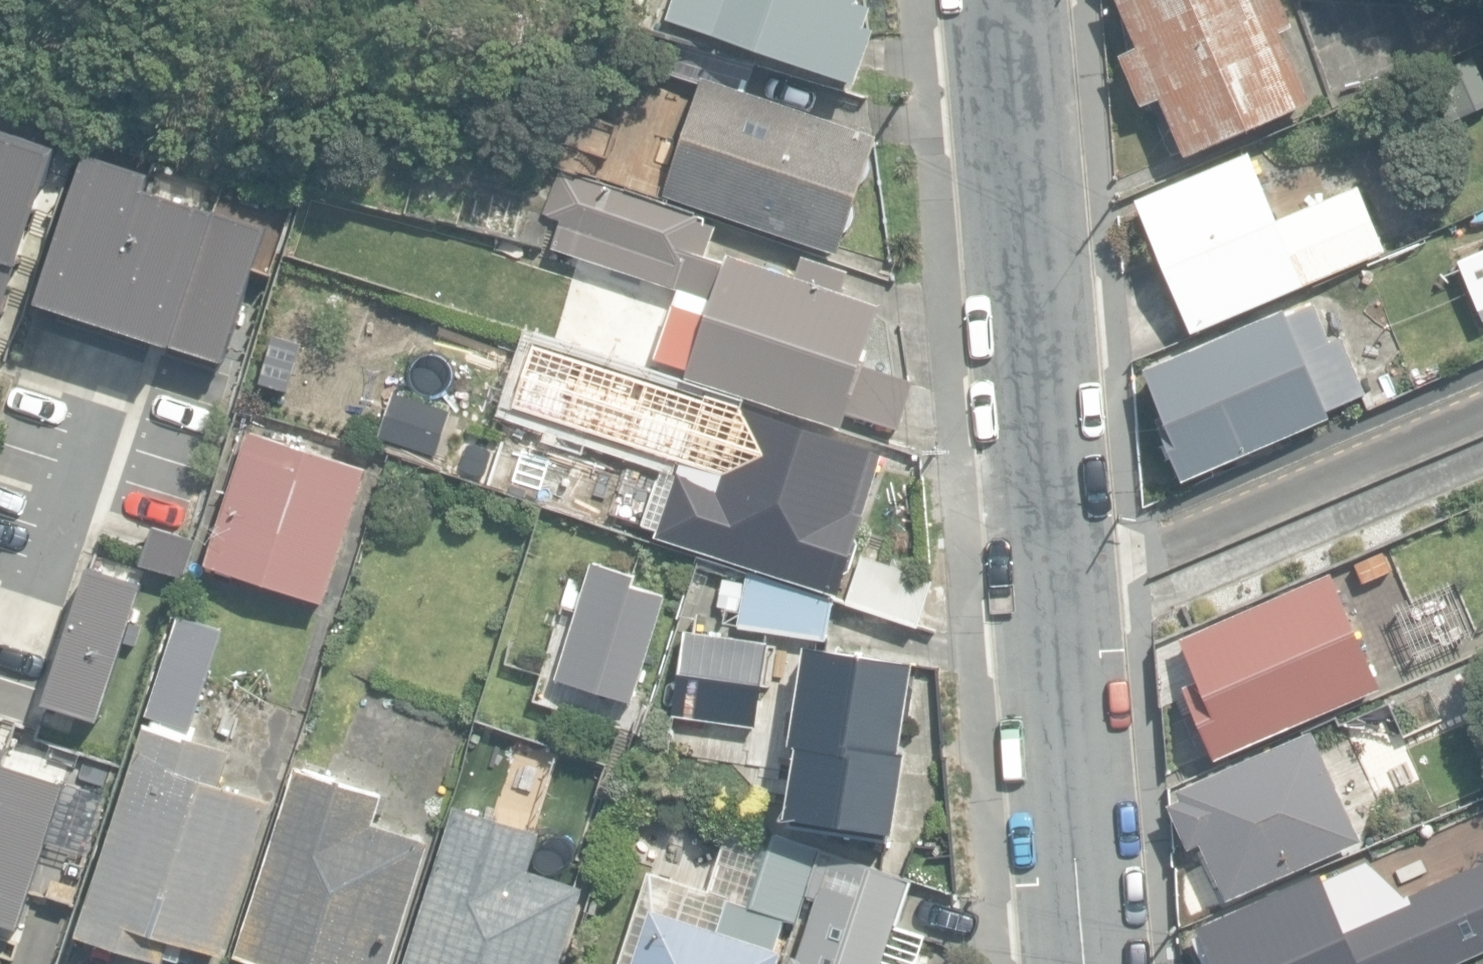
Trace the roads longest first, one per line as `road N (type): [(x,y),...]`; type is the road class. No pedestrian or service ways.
road 1 (residential): [(997,0),(1055,579)]
road 2 (residential): [(1055,579),(1482,412)]
road 3 (residential): [(1055,579),(1083,963)]

